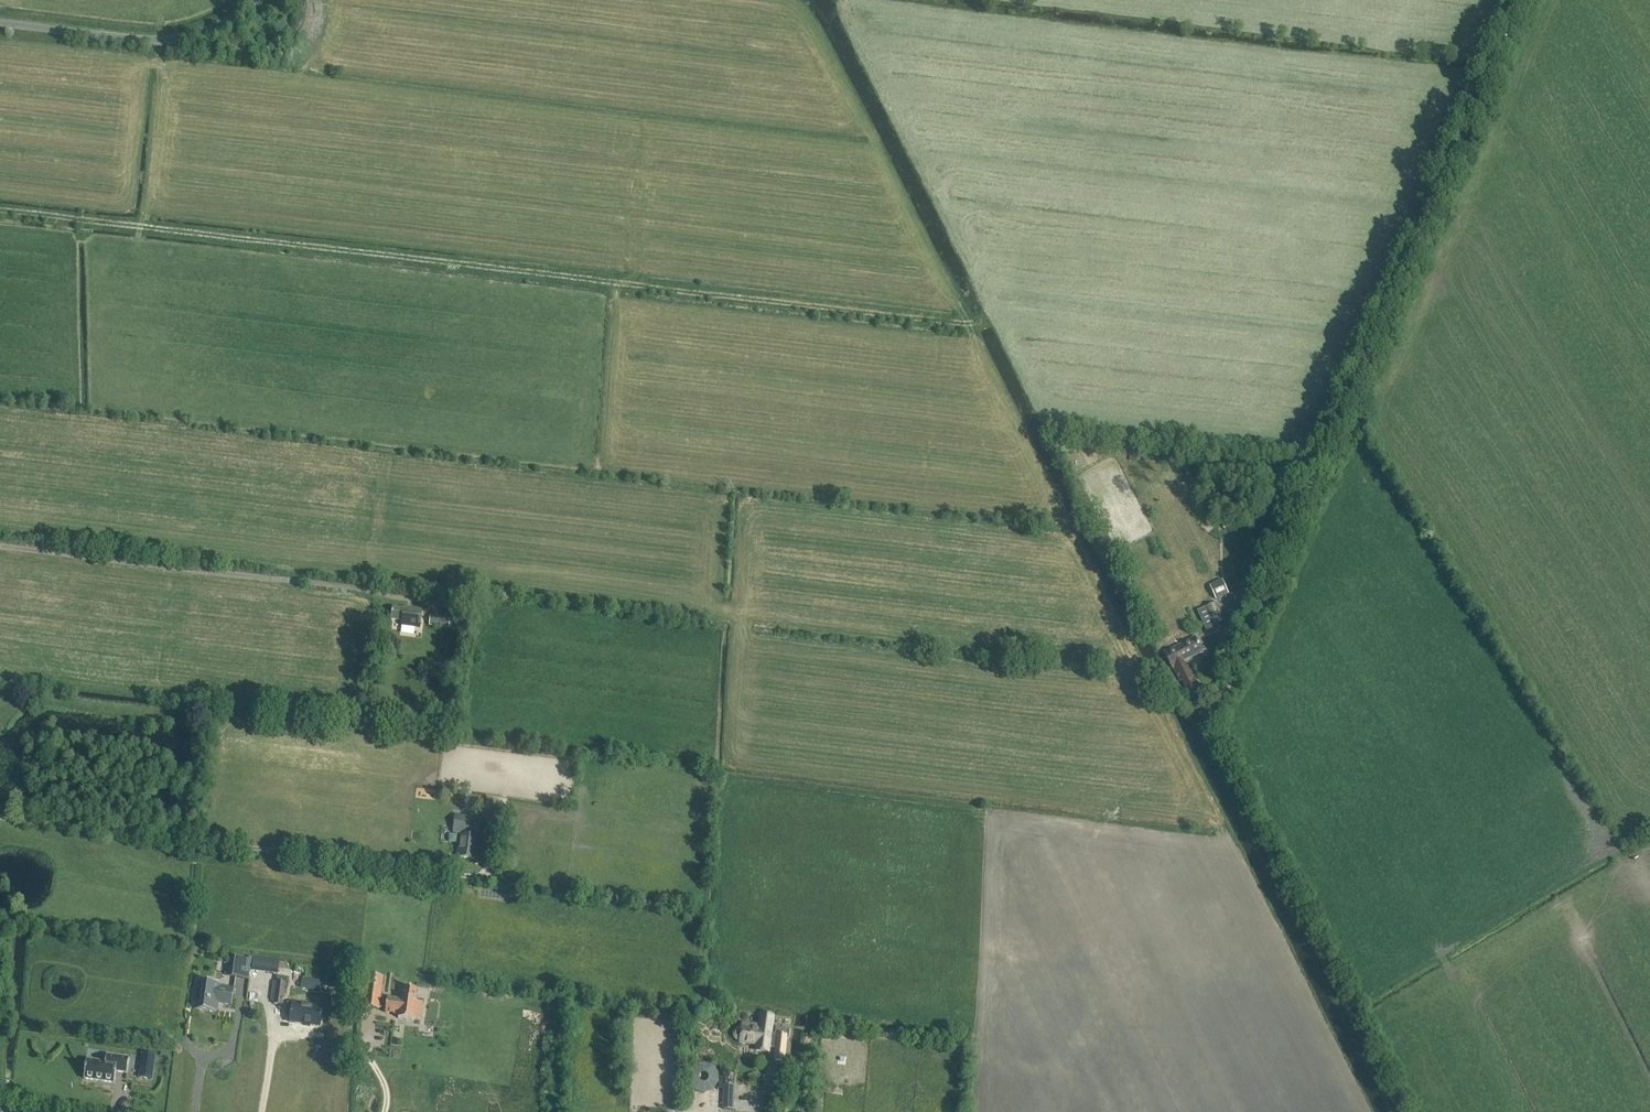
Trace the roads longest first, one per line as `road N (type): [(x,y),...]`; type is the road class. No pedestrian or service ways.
road 1 (track): [(1244,644),(1210,728),(1401,1111)]
road 2 (track): [(0,817),(437,877),(488,869),(488,846)]
road 3 (track): [(0,544),(436,602)]
road 4 (unclassified): [(0,20),(153,41),(204,30),(254,0)]

